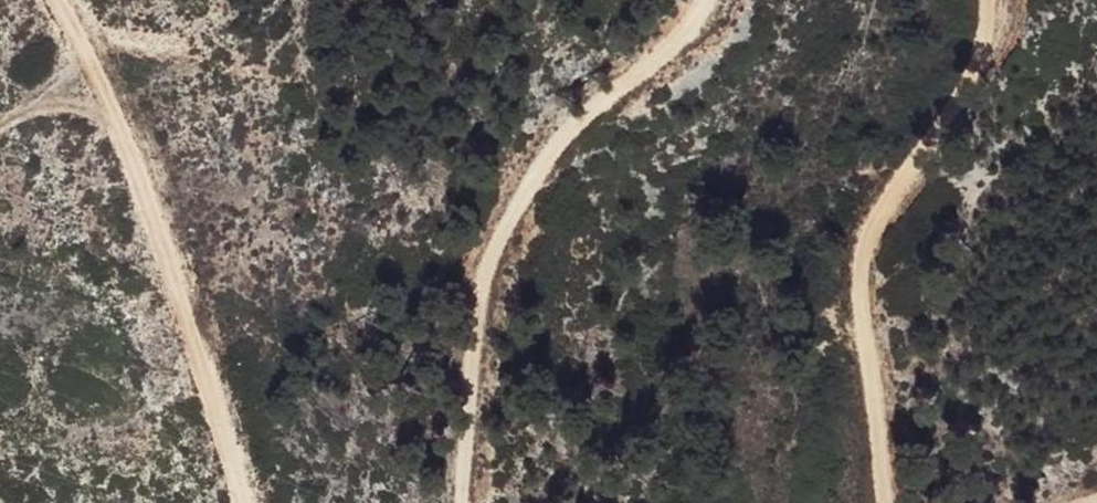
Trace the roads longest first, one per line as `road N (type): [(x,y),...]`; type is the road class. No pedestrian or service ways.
road 1 (track): [(455,502),(471,318),(498,232),(589,102),(684,44),(707,0)]
road 2 (track): [(34,0),(134,149),(244,502)]
road 3 (track): [(996,0),(991,48),(861,265),(890,502)]

